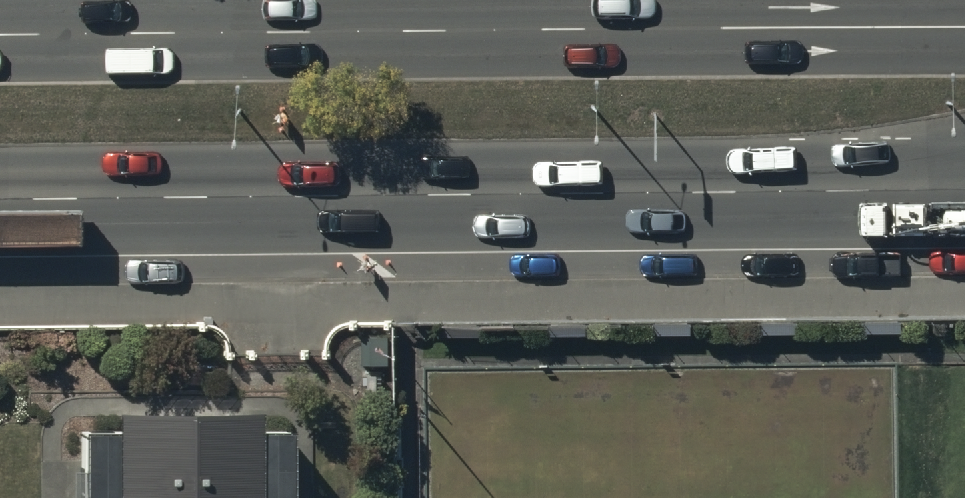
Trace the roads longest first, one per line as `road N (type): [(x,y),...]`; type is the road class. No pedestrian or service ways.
road 1 (trunk): [(964,187),(0,200)]
road 2 (trunk): [(0,40),(964,32)]

